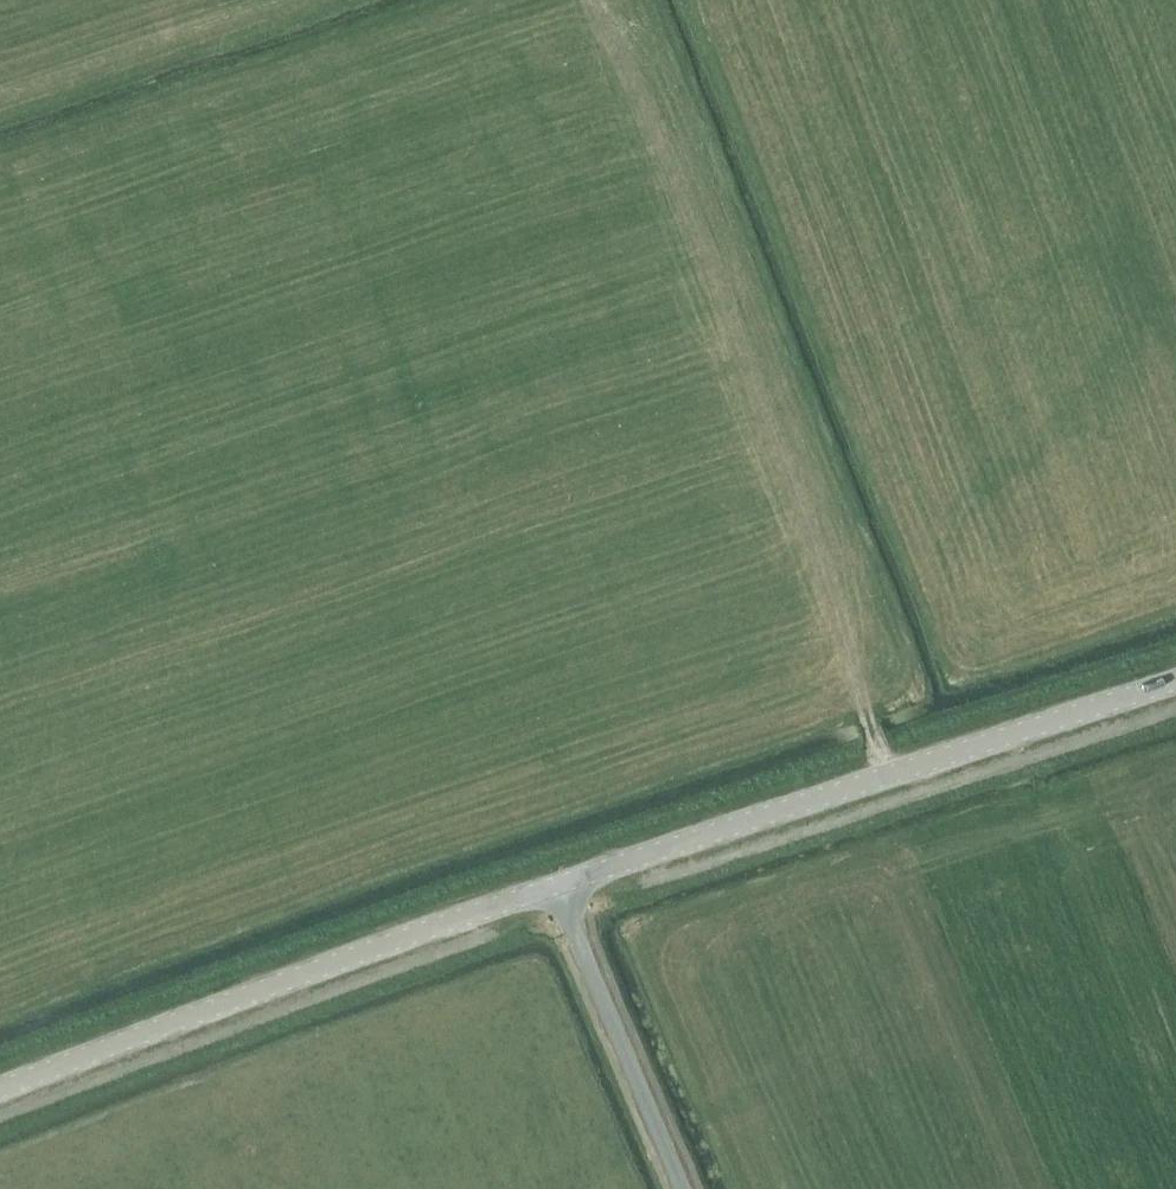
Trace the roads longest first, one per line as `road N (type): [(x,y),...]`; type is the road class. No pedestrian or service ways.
road 1 (tertiary): [(558,883),(1175,693)]
road 2 (tertiary): [(0,1089),(558,883)]
road 3 (unclassified): [(680,1188),(558,883)]

